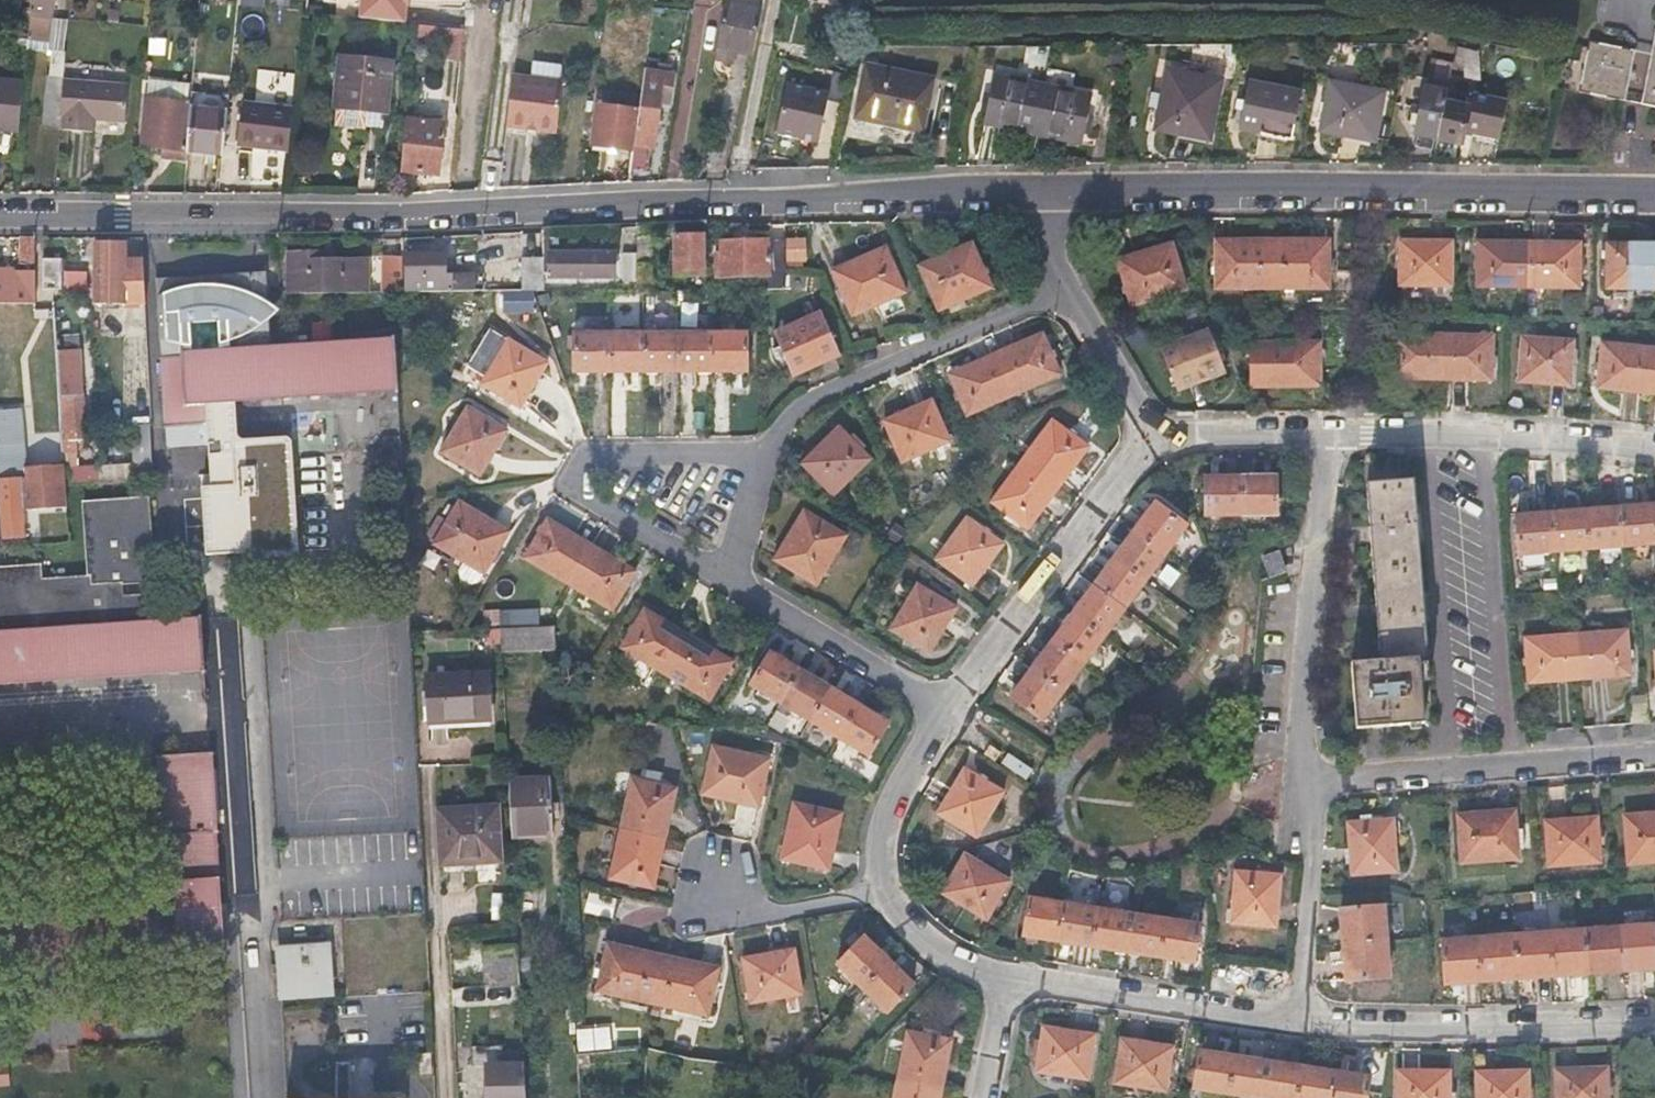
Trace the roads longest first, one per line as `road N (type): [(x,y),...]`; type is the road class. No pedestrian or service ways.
road 1 (residential): [(0,214),(397,215),(1021,196)]
road 2 (residential): [(1021,196),(1654,191)]
road 3 (residential): [(757,457),(585,460),(569,490),(732,577)]
road 4 (residential): [(1294,783),(1654,758)]
road 5 (residential): [(1294,1019),(1393,1027),(1654,1019)]
road 6 (residential): [(757,457),(798,403),(1061,285)]
road 7 (residential): [(1318,434),(1294,783)]
road 8 (residential): [(1142,438),(937,711)]
road 9 (residential): [(1654,450),(1318,434)]
road 10 (residential): [(1000,976),(1294,1019)]
road 11 (residential): [(937,711),(732,577)]
road 12 (residential): [(1294,783),(1304,868),(1294,1019)]
road 13 (residential): [(937,711),(887,797),(875,838),(880,891)]
road 14 (residential): [(880,891),(747,915),(713,892)]
road 15 (residential): [(1318,434),(1142,438)]
road 16 (residential): [(1142,438),(1061,285)]
road 17 (residential): [(880,891),(928,949),(1000,976)]
road 18 (residential): [(732,577),(728,545),(757,457)]
road 19 (residential): [(1000,976),(976,1097)]

